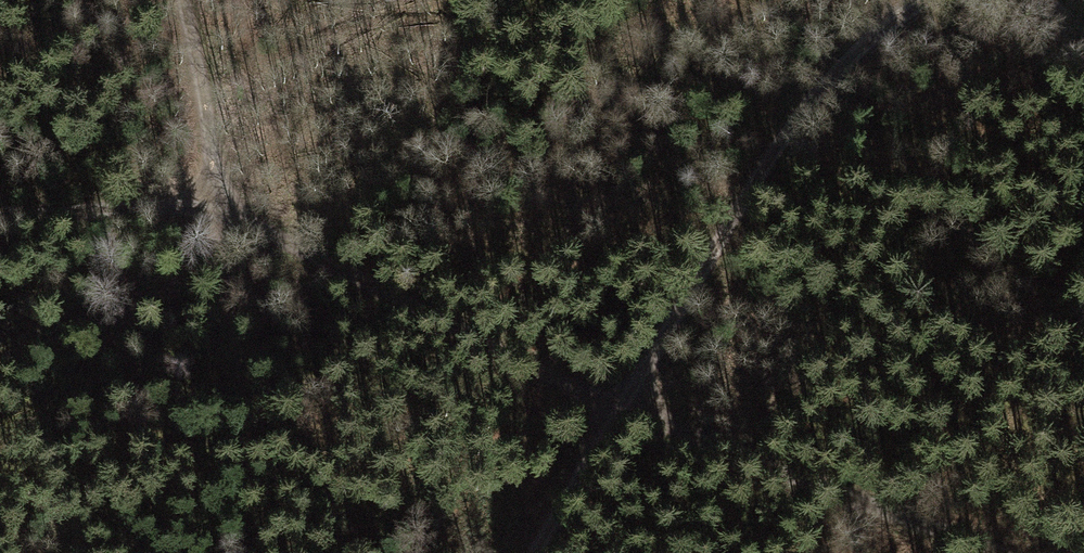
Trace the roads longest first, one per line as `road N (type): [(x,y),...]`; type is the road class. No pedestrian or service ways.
road 1 (track): [(999,552),(619,410),(220,212),(0,220)]
road 2 (track): [(534,552),(793,125),(848,59),(926,0)]
road 3 (track): [(220,212),(188,0)]

